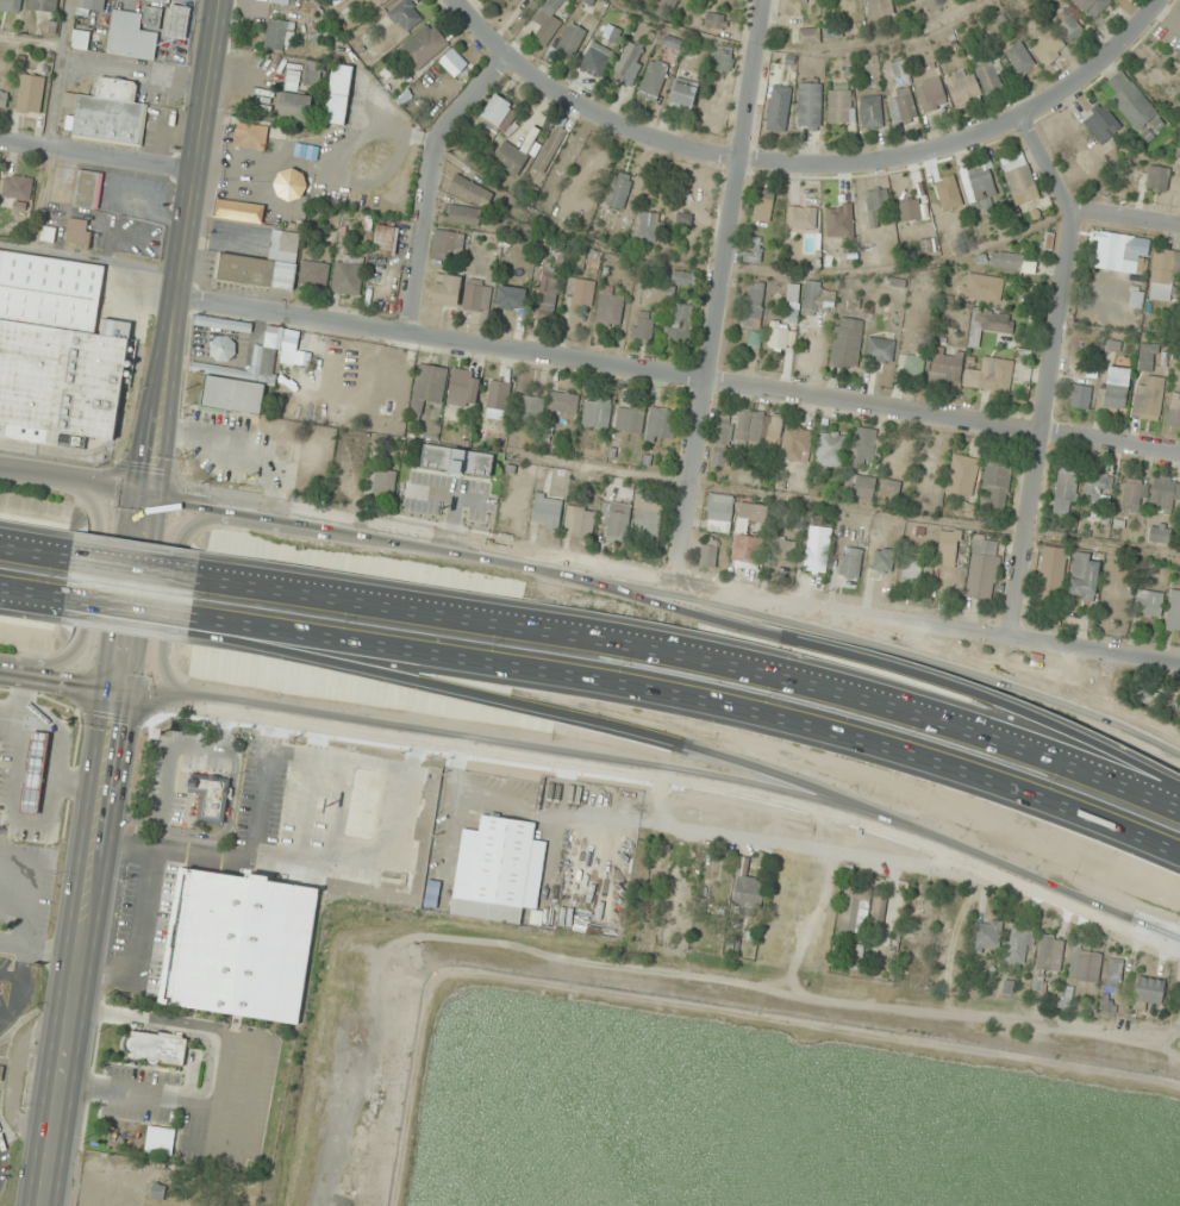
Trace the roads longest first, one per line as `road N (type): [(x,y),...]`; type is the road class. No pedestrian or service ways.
road 1 (secondary): [(120,693),(392,729),(819,808),(974,857),(1179,945)]
road 2 (motorway): [(191,616),(718,702),(929,760),(1179,853)]
road 3 (residential): [(1179,454),(177,296)]
road 4 (motorway): [(1179,798),(901,693),(563,623),(196,577)]
road 5 (motorway): [(188,633),(830,792),(974,857)]
road 6 (residential): [(1166,0),(1090,74),(1025,120),(906,162),(854,169),(667,144),(607,120),(512,61),(459,0)]
road 7 (primary): [(222,0),(120,693)]
road 8 (motorway): [(1179,787),(987,692),(594,575)]
road 9 (secondary): [(741,604),(149,493)]
road 10 (residential): [(760,0),(673,589)]
road 11 (residential): [(1025,120),(1076,215),(1010,635)]
road 12 (primary): [(120,693),(45,1205)]
road 13 (secondary): [(1179,742),(1066,693),(741,604)]
road 14 (residential): [(1179,662),(741,604)]
road 15 (residential): [(512,61),(438,143),(410,333)]
road 16 (secondary): [(267,515),(216,517),(195,524),(181,544),(164,667),(181,689),(224,707)]
road 17 (secondary): [(0,670),(67,658),(83,637),(96,511),(49,477)]
road 18 (residential): [(196,174),(0,143)]
road 19 (secondary): [(149,493),(0,470)]
road 20 (motorway): [(67,596),(191,616)]
road 21 (motorway): [(196,577),(73,558)]
road 22 (motorway): [(67,608),(188,633)]
road 23 (secondary): [(0,671),(120,693)]

